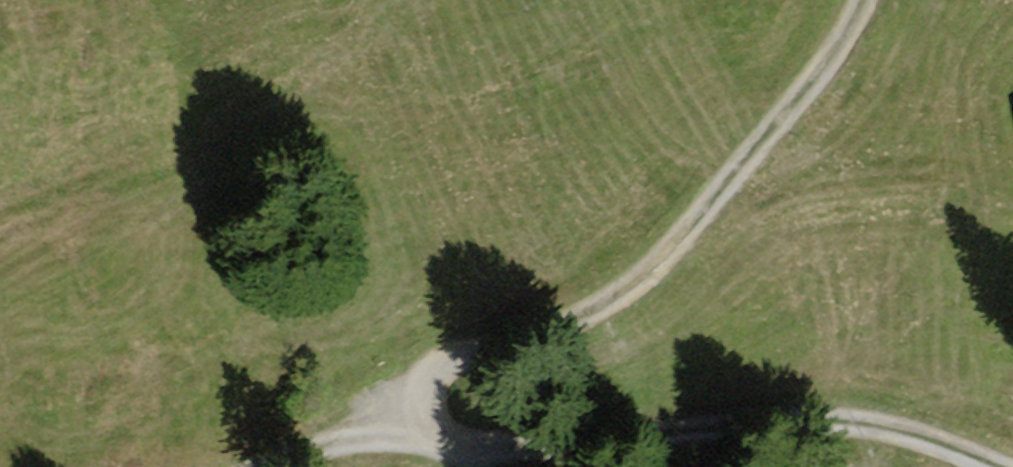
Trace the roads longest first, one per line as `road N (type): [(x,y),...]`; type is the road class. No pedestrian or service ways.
road 1 (track): [(859,0),(840,43),(744,164),(658,254),(576,316),(435,353),(409,395),(416,432)]
road 2 (track): [(416,432),(449,451),(552,453),(727,428),(873,437),(968,466)]
road 3 (track): [(416,432),(223,466)]

